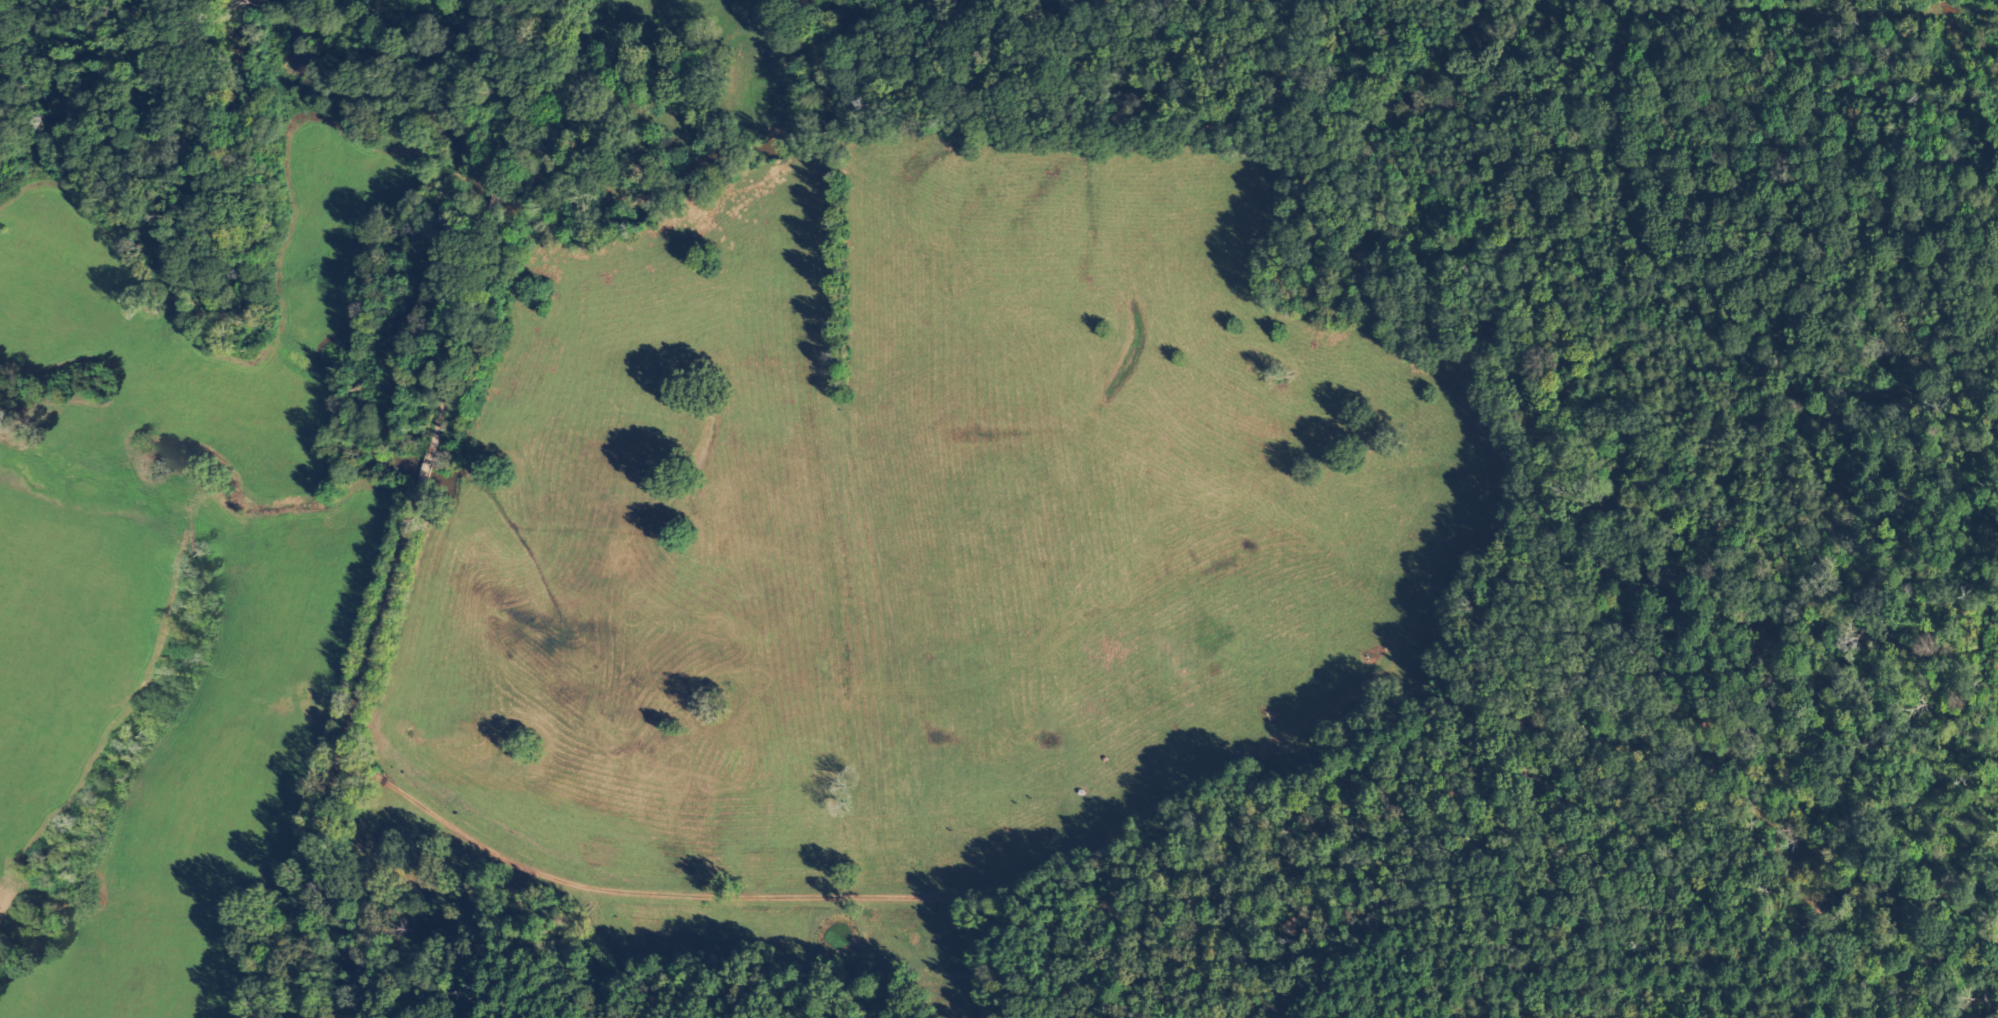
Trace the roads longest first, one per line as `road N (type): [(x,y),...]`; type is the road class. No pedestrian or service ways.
road 1 (residential): [(346,760),(532,877),(620,896),(1028,900),(1205,784)]
road 2 (residential): [(308,1017),(285,960),(434,440)]
road 3 (residential): [(434,440),(551,0)]

